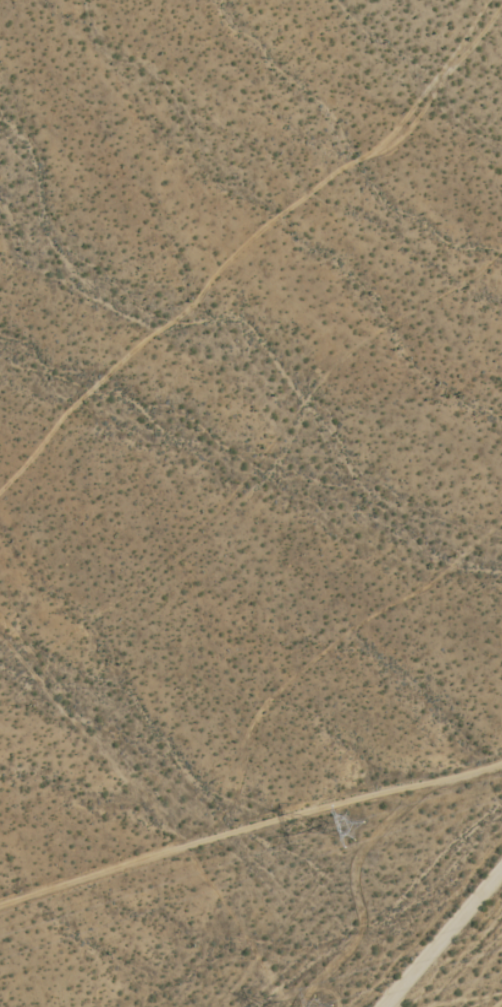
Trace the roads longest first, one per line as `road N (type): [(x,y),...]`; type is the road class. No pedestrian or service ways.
road 1 (residential): [(381,1006),(501,861)]

